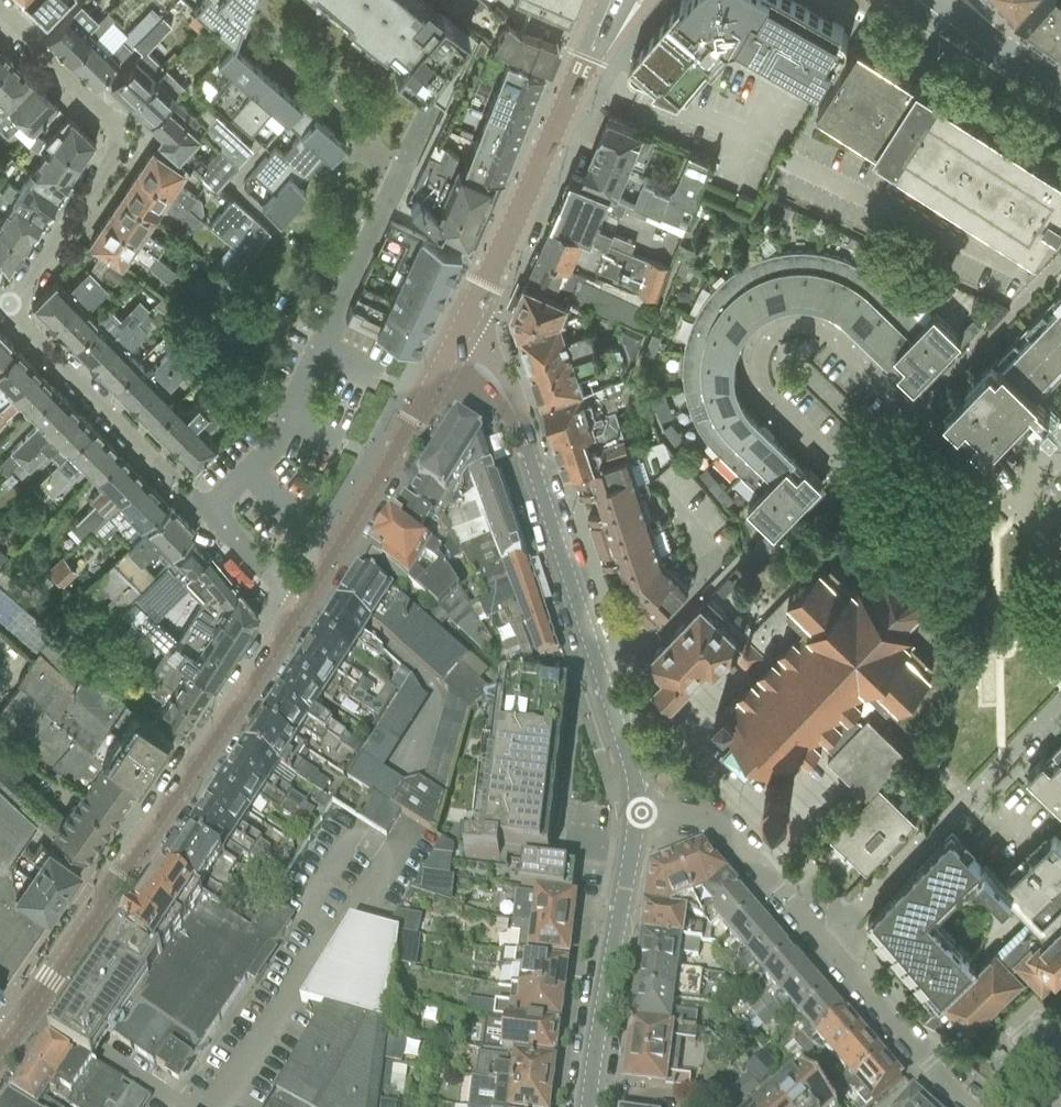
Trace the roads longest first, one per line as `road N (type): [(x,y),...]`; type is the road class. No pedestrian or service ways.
road 1 (tertiary): [(0,1052),(307,597)]
road 2 (tertiary): [(632,809),(633,782),(525,442),(496,386),(455,341)]
road 3 (residential): [(211,514),(285,420),(433,103)]
road 4 (residential): [(905,405),(841,472),(770,404),(754,379),(756,360),(786,327),(807,325),(830,335),(896,396)]
road 5 (residential): [(6,310),(110,161),(115,138),(103,114),(0,12)]
road 6 (tertiary): [(455,341),(611,0)]
road 7 (residential): [(826,943),(1060,703)]
road 8 (tertiary): [(587,1106),(632,809)]
road 9 (tertiary): [(307,597),(455,341)]
road 10 (residential): [(211,514),(6,310)]
road 11 (residential): [(826,943),(723,826),(687,812),(632,809)]
road 12 (residential): [(981,1106),(949,1085),(826,943)]
road 13 (secondary): [(925,0),(1060,97)]
road 14 (residential): [(905,405),(1003,504)]
road 15 (residential): [(307,597),(267,571),(211,514)]

